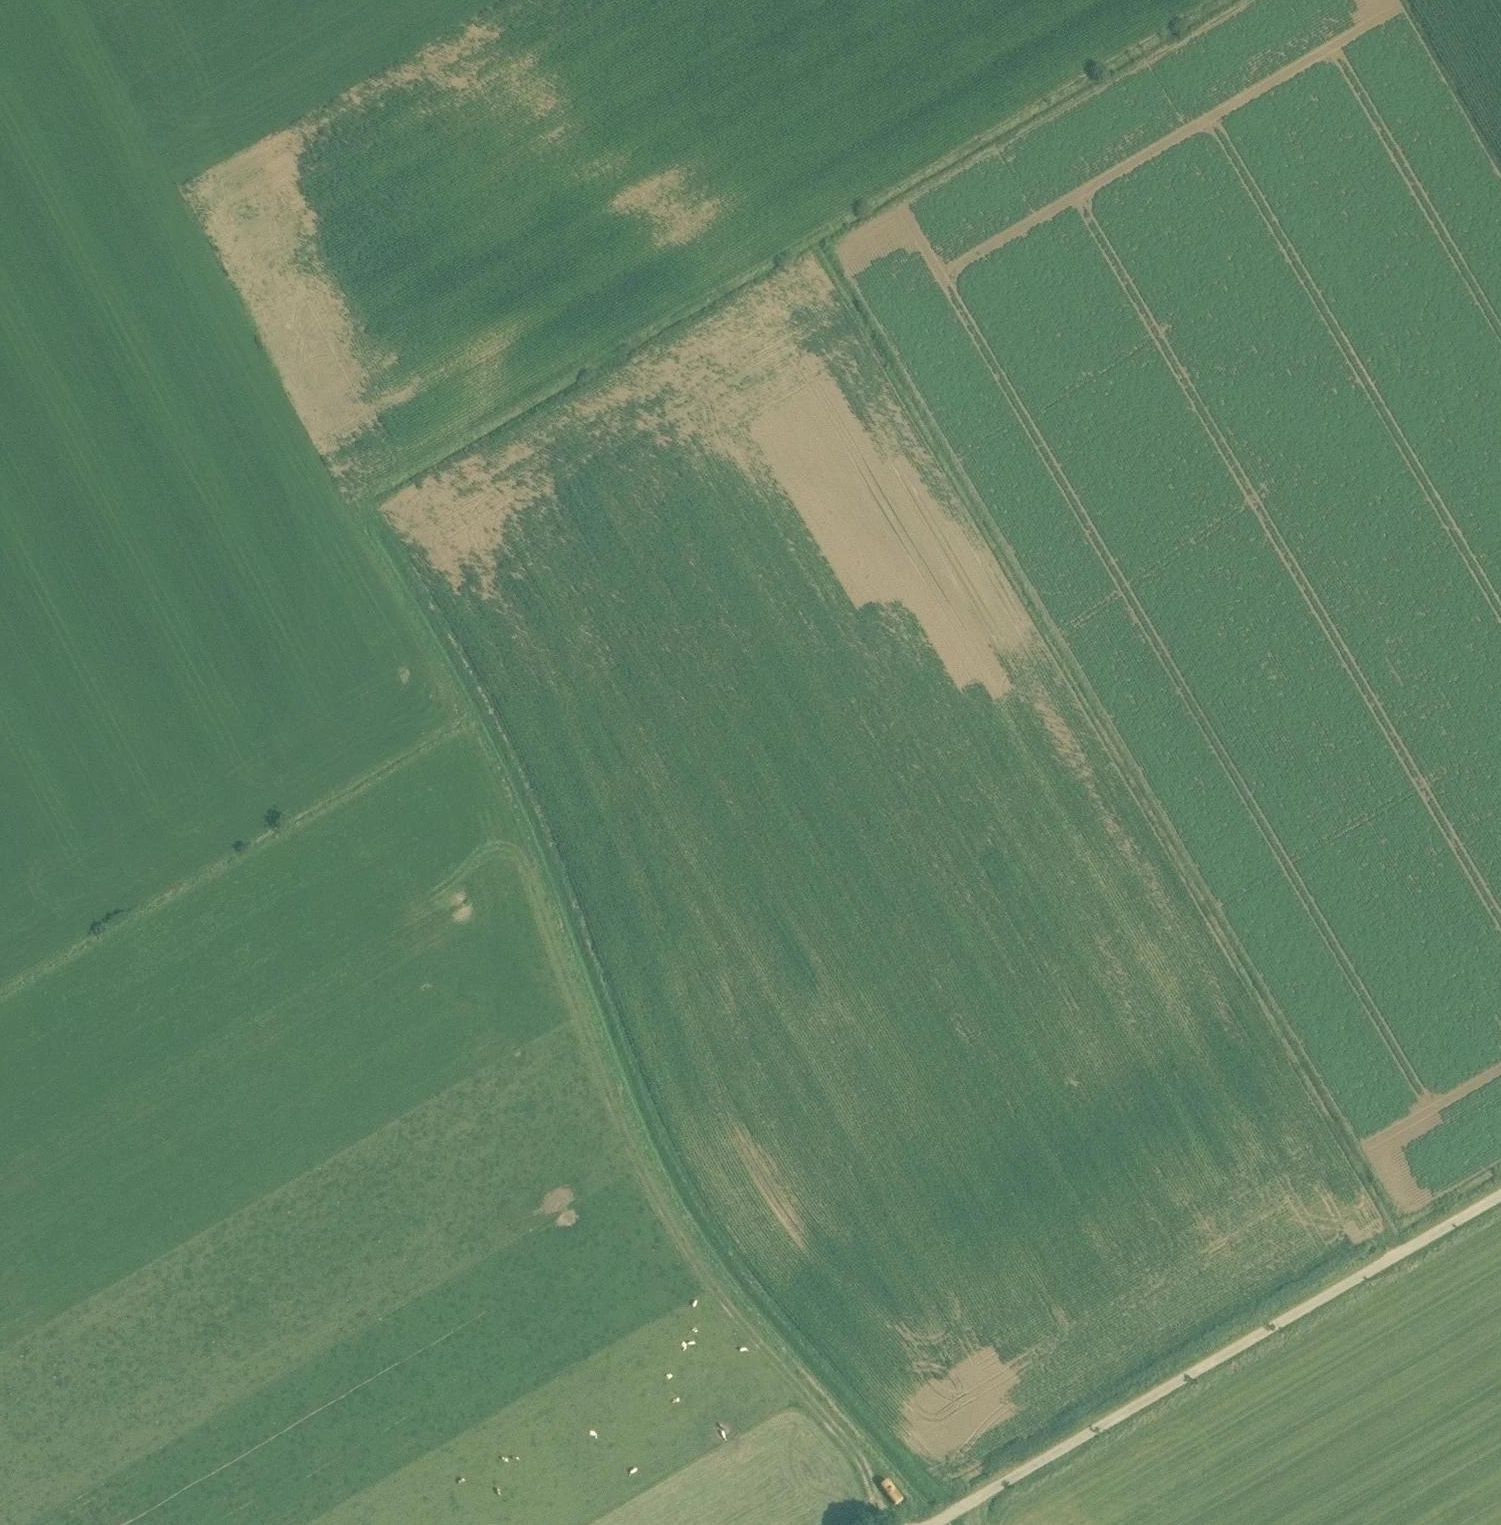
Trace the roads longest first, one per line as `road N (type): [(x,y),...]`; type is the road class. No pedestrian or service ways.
road 1 (unclassified): [(931,1524),(1500,1194)]

